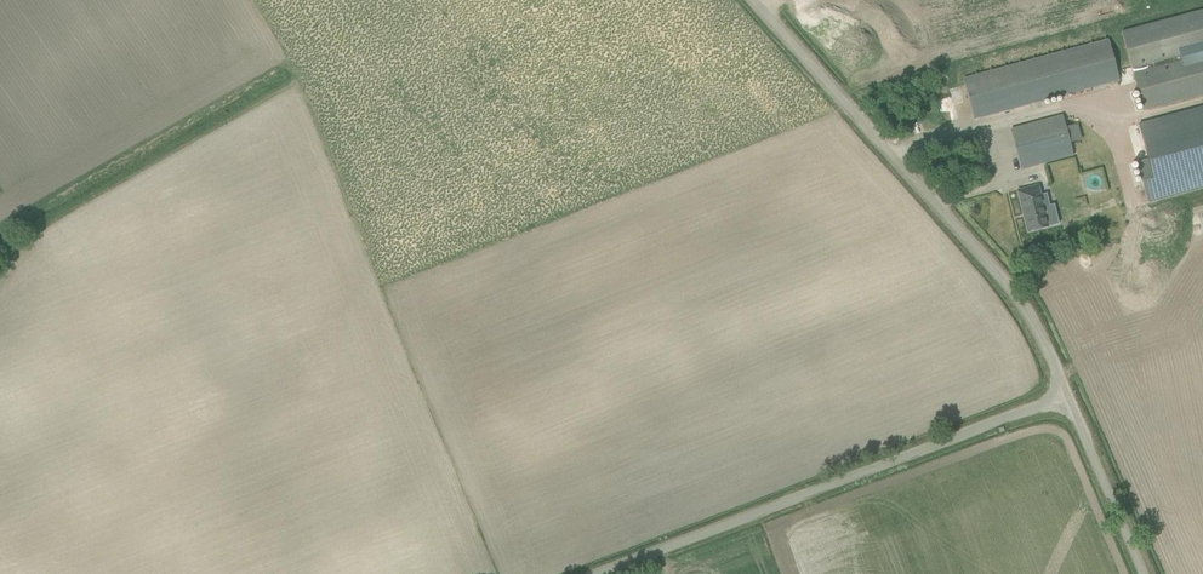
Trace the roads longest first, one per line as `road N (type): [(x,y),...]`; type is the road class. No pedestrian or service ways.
road 1 (unclassified): [(1067,403),(1019,300),(750,0)]
road 2 (unclassified): [(608,573),(1067,403)]
road 3 (unclassified): [(1143,573),(1067,403)]

